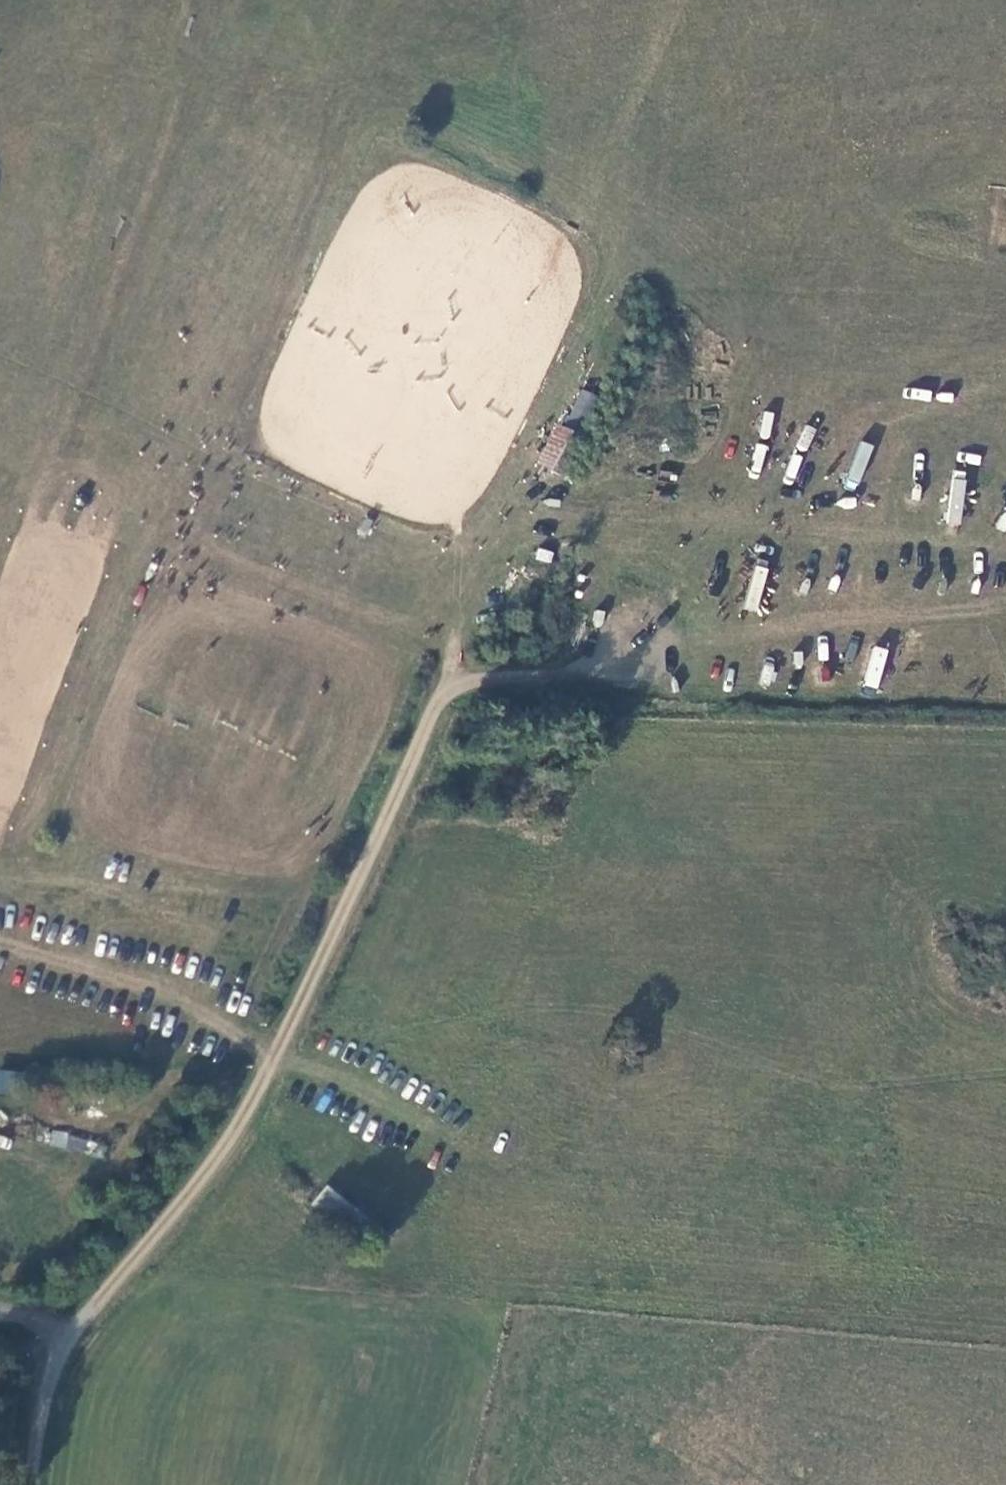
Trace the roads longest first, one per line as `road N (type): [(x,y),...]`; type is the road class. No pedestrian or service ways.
road 1 (track): [(128,1278),(263,1098),(461,667),(452,551)]
road 2 (unclassified): [(41,1484),(89,1330),(128,1278)]

